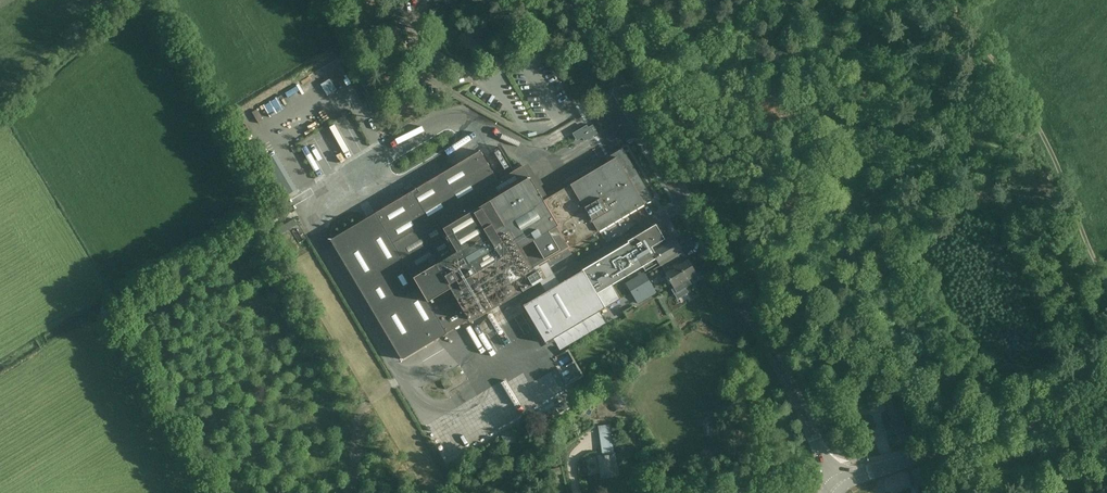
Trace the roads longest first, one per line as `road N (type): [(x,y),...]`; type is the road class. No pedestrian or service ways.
road 1 (tertiary): [(831,471),(569,0)]
road 2 (track): [(953,0),(1041,131),(1106,291)]
road 3 (tertiary): [(839,482),(1106,402)]

